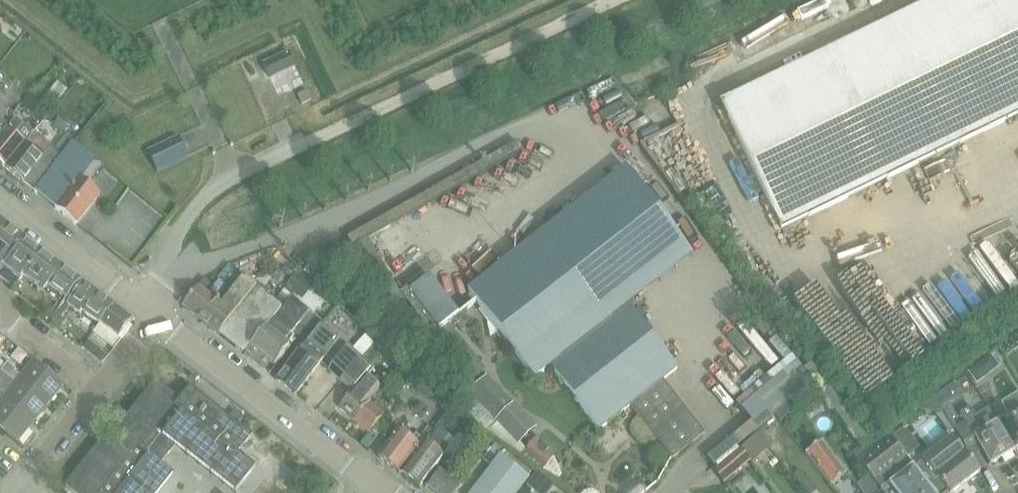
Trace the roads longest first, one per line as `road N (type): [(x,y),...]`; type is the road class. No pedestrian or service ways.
road 1 (track): [(609,0),(313,143)]
road 2 (unclassified): [(373,479),(154,315)]
road 3 (unclassified): [(313,143),(220,187),(137,301)]
road 4 (unclassified): [(137,301),(0,191)]
road 5 (residential): [(0,293),(12,327),(97,387)]
road 6 (residential): [(12,492),(97,387)]

